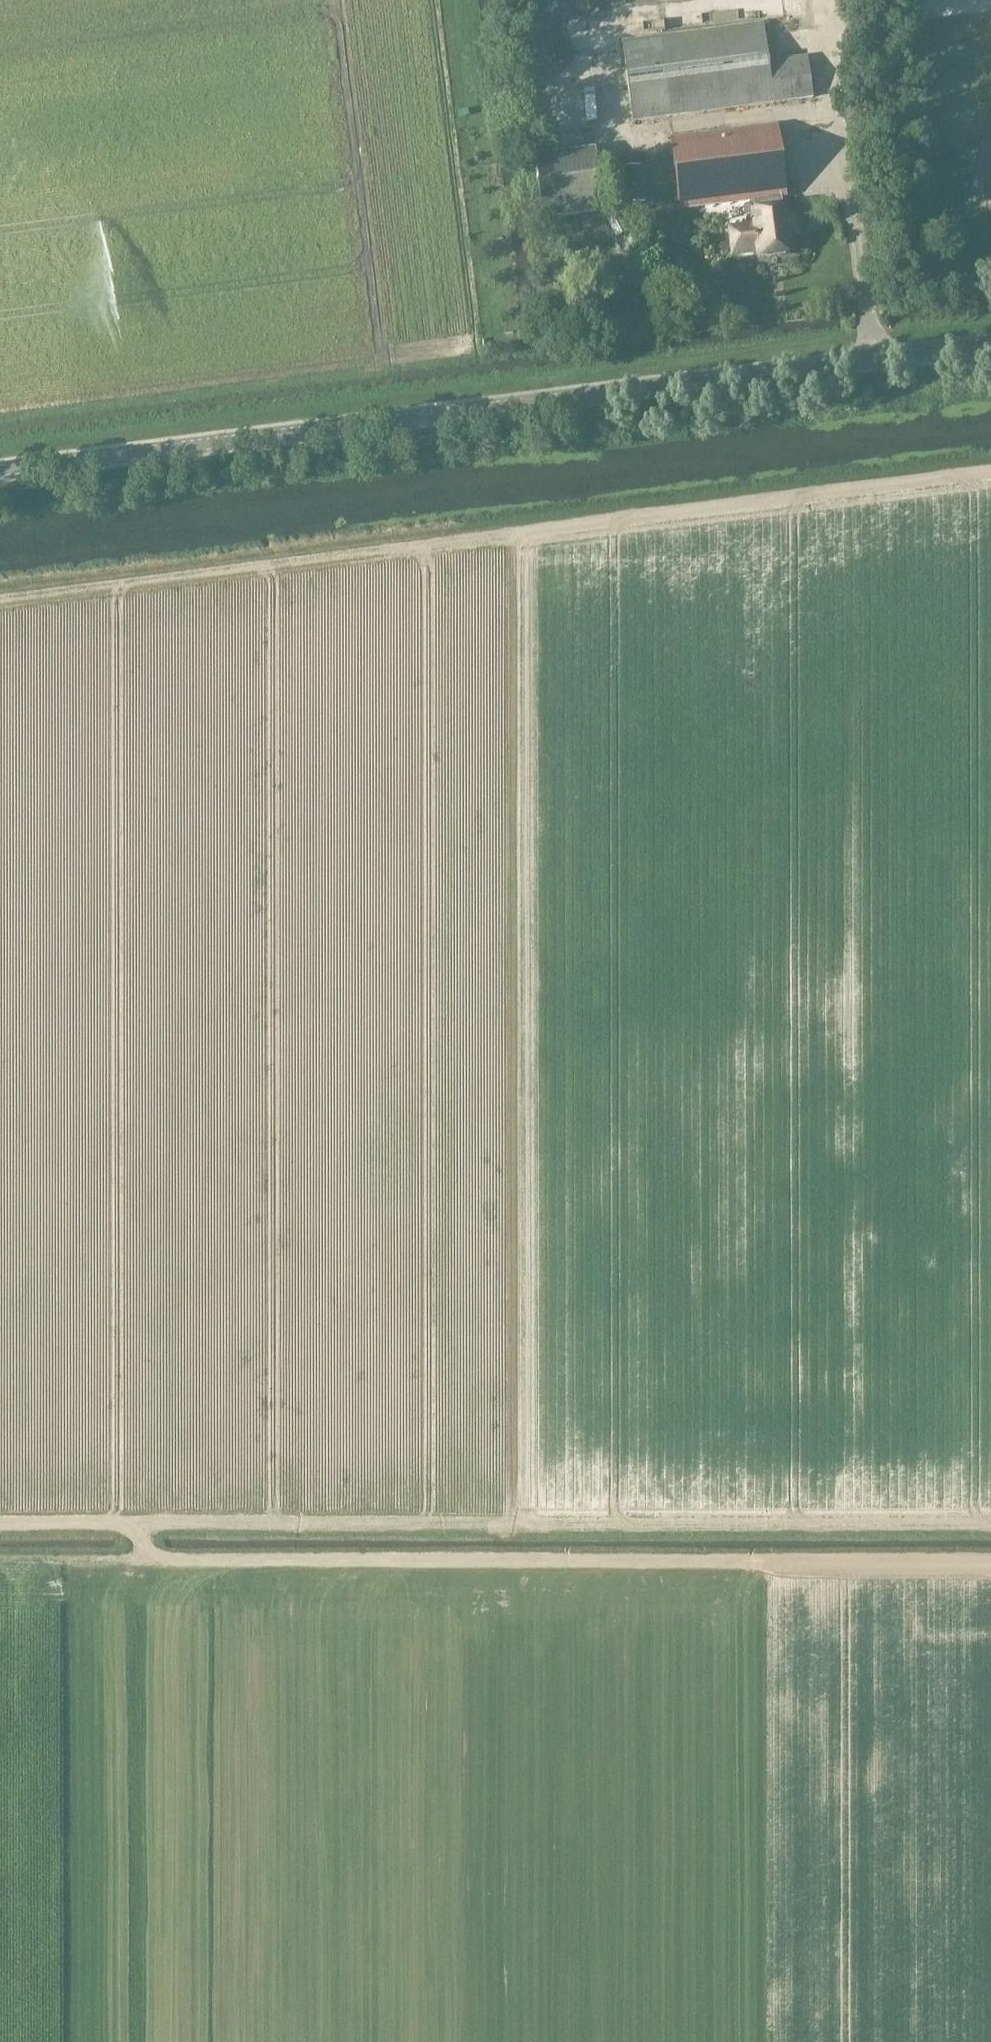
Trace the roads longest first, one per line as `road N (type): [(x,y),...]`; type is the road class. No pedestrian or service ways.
road 1 (unclassified): [(0,470),(990,344)]

